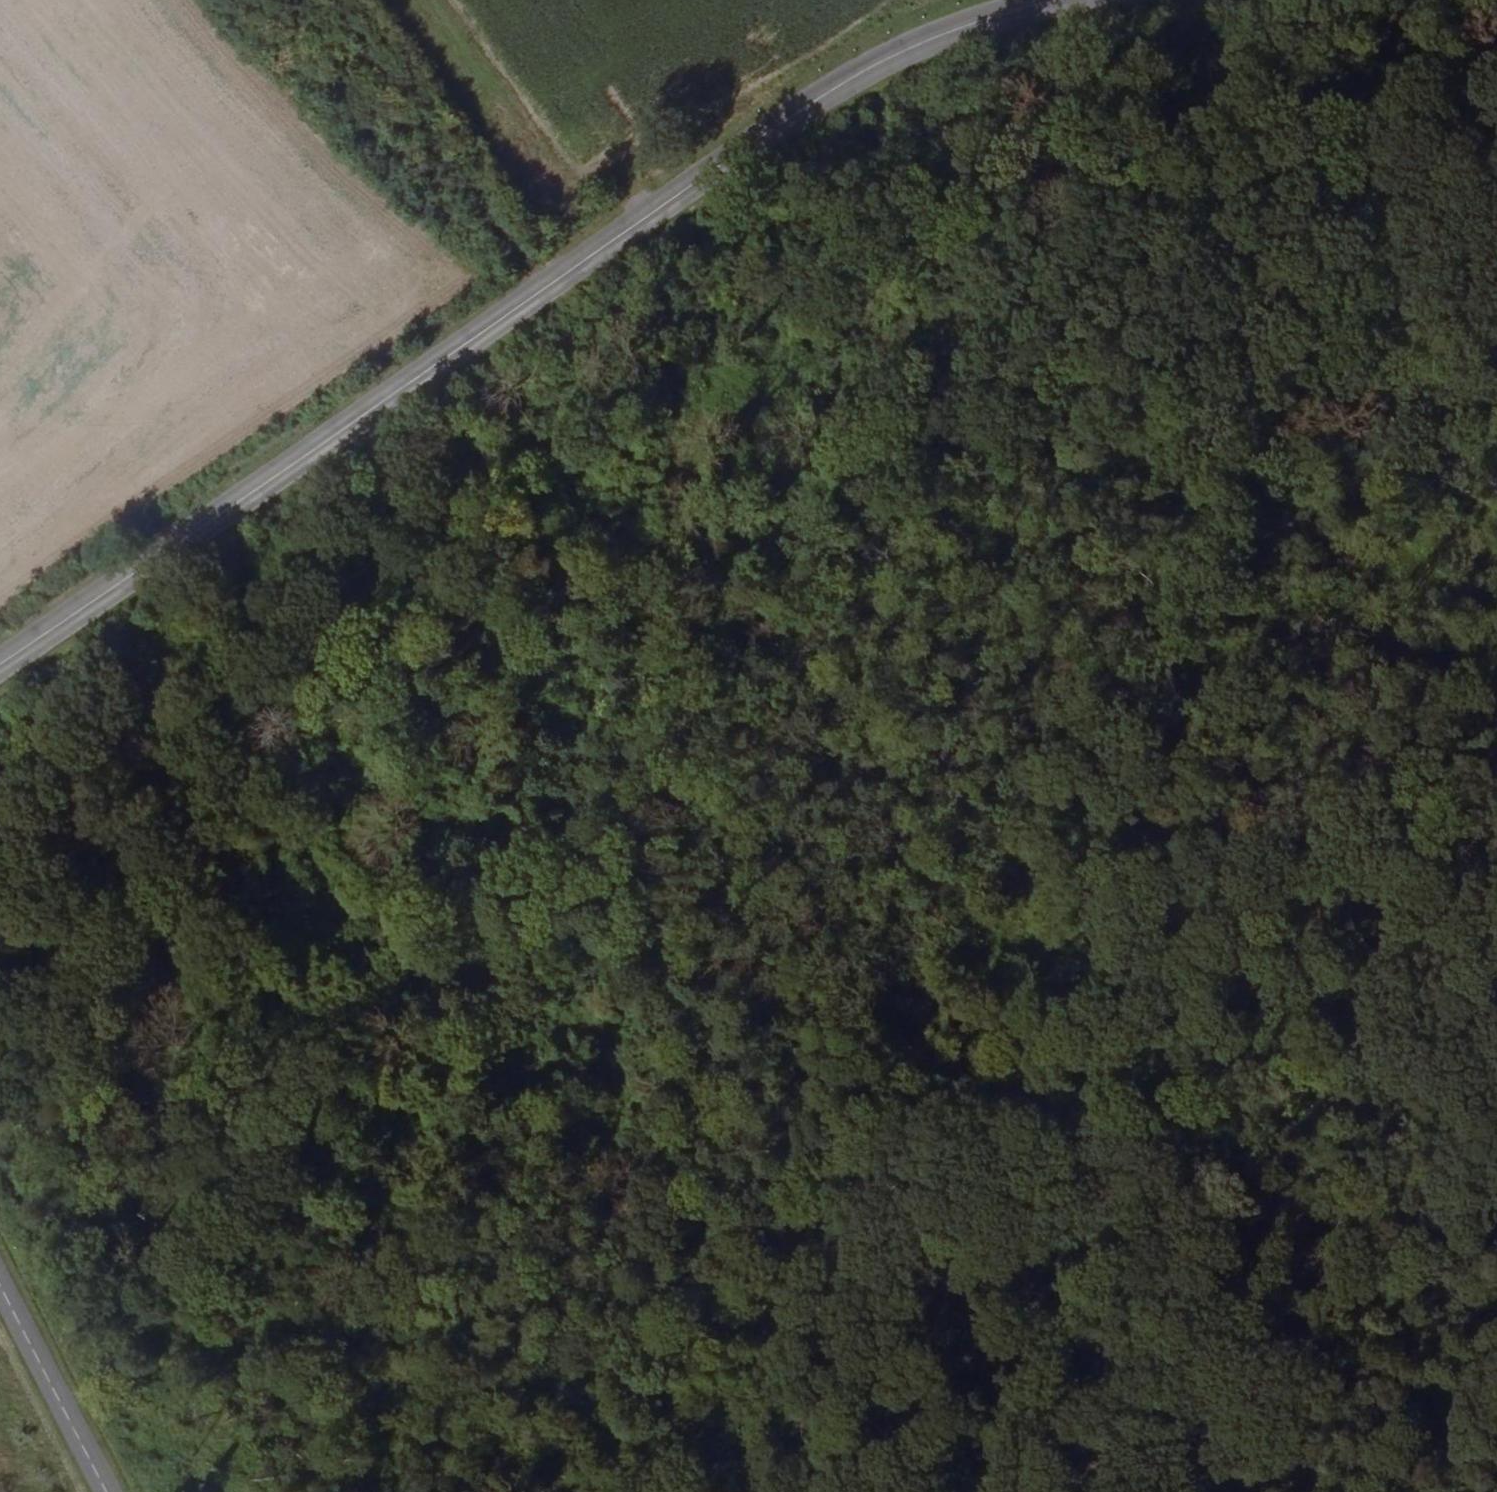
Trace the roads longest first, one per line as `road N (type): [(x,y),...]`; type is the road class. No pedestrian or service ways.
road 1 (tertiary): [(1101,0),(932,50),(724,167),(0,660)]
road 2 (tertiary): [(0,1312),(89,1491)]

